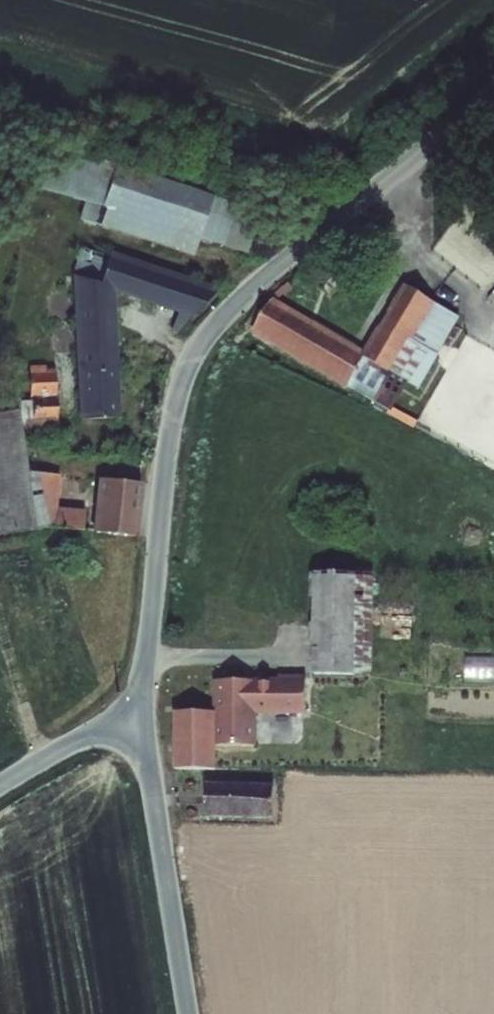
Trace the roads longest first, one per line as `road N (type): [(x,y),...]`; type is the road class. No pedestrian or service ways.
road 1 (unclassified): [(143,717),(173,424),(193,354),(249,290),(493,88)]
road 2 (residential): [(186,1013),(143,717)]
road 3 (residential): [(143,717),(103,726),(0,785)]

